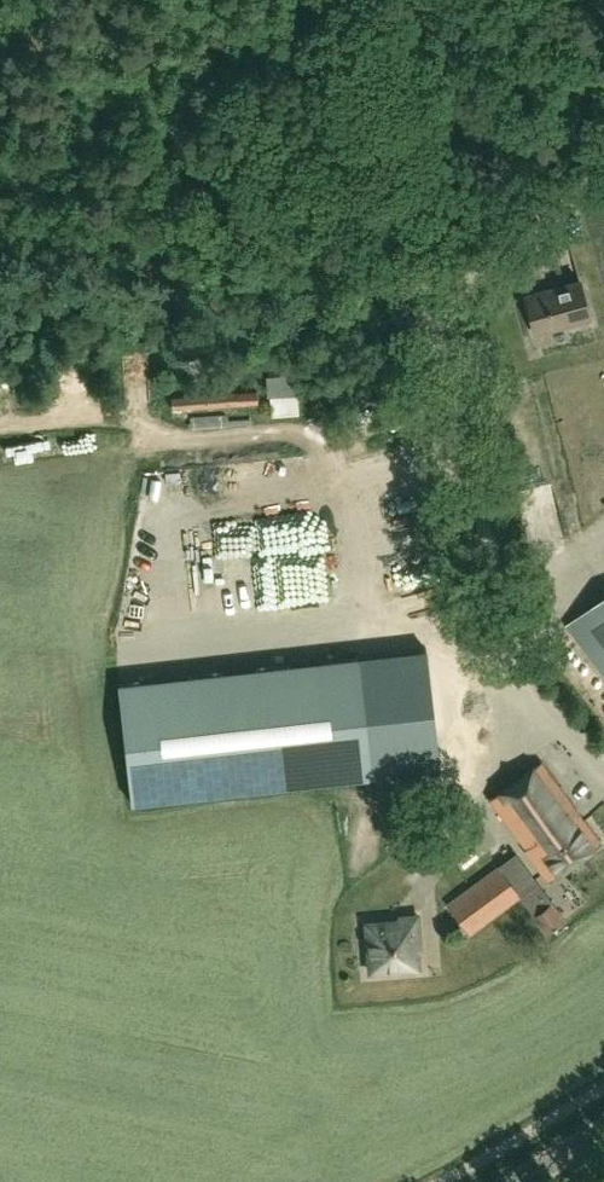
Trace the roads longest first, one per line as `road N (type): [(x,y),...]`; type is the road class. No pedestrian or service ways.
road 1 (track): [(421,290),(511,631)]
road 2 (track): [(350,13),(421,290)]
road 3 (unclassified): [(603,768),(528,678),(511,631)]

